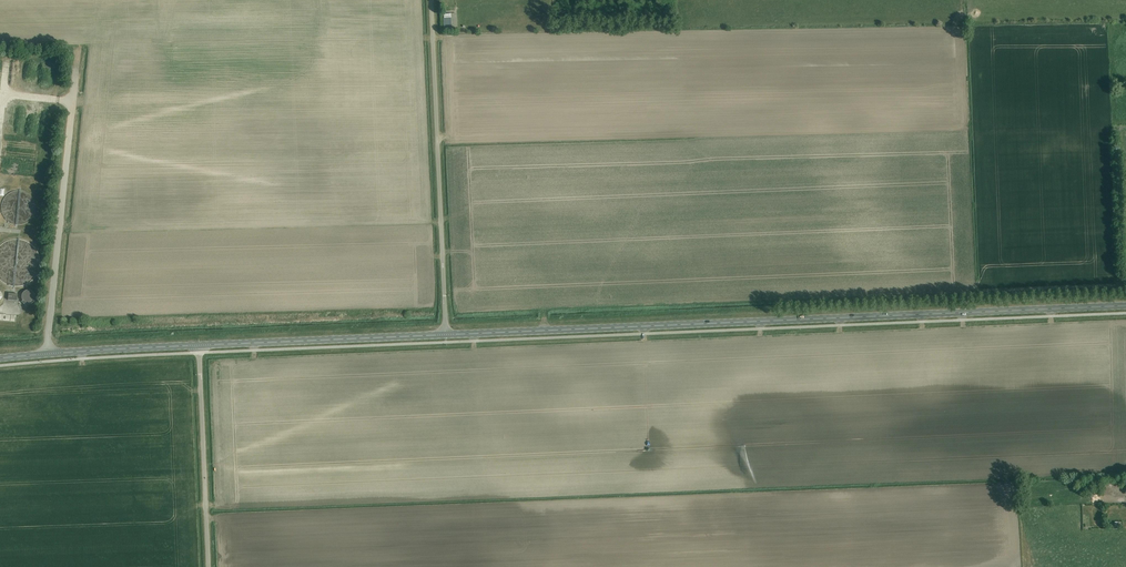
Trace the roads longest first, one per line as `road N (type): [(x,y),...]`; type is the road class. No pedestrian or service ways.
road 1 (tertiary): [(446,335),(1125,305)]
road 2 (unclassified): [(446,335),(431,0)]
road 3 (tertiary): [(199,345),(446,335)]
road 4 (unclassified): [(209,566),(199,345)]
road 5 (tertiary): [(0,358),(199,345)]

